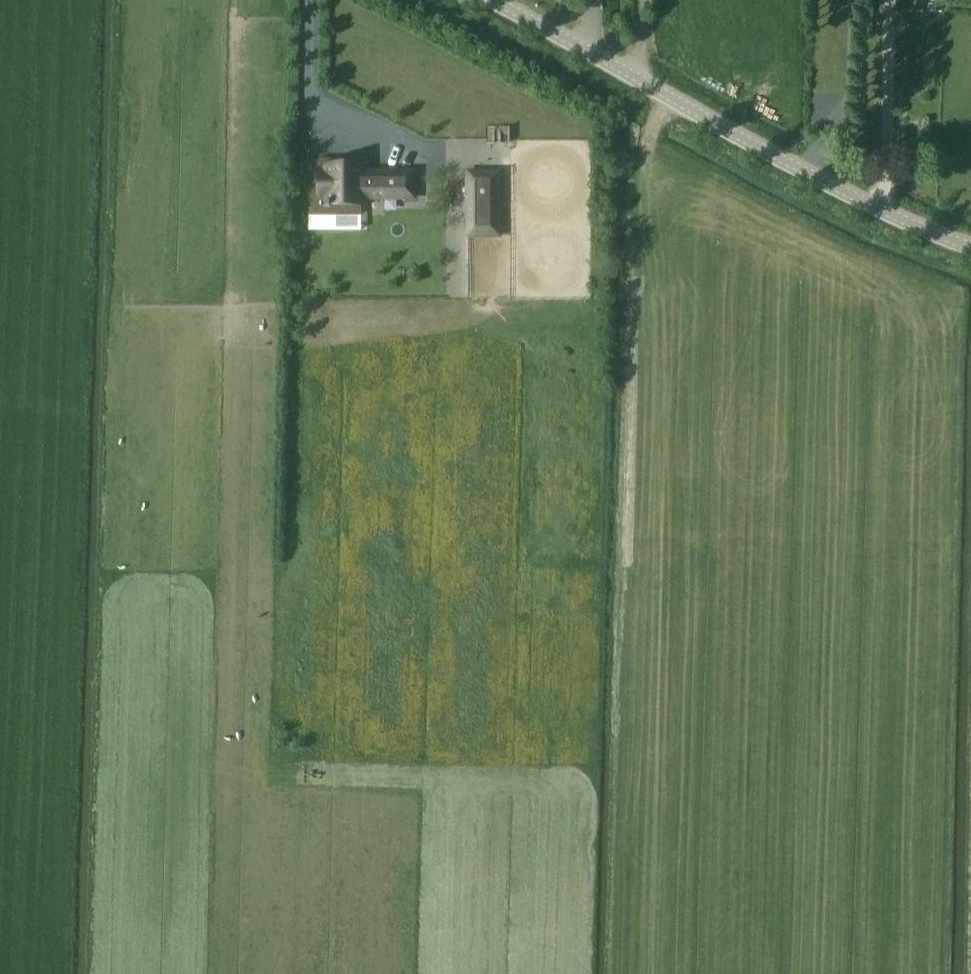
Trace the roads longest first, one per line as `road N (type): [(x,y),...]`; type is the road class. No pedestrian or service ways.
road 1 (unclassified): [(460,0),(939,253),(970,260)]

